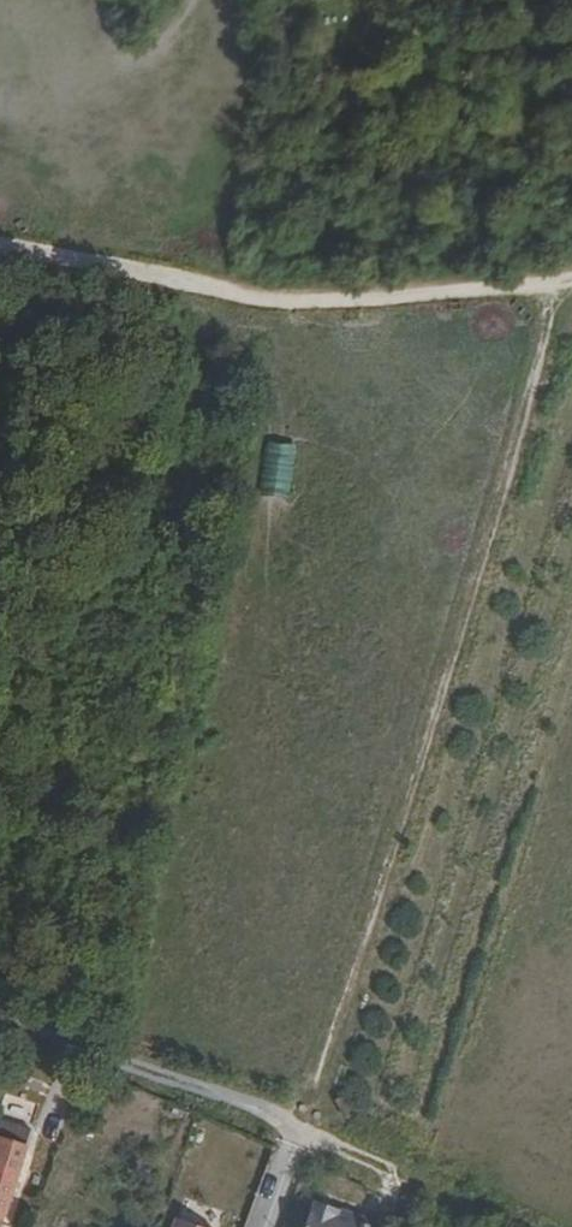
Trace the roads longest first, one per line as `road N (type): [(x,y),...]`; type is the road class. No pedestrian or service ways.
road 1 (track): [(295,1132),(513,412),(543,284)]
road 2 (track): [(571,279),(265,298),(0,251)]
road 3 (track): [(0,1013),(62,1044),(262,1115),(472,1226)]

